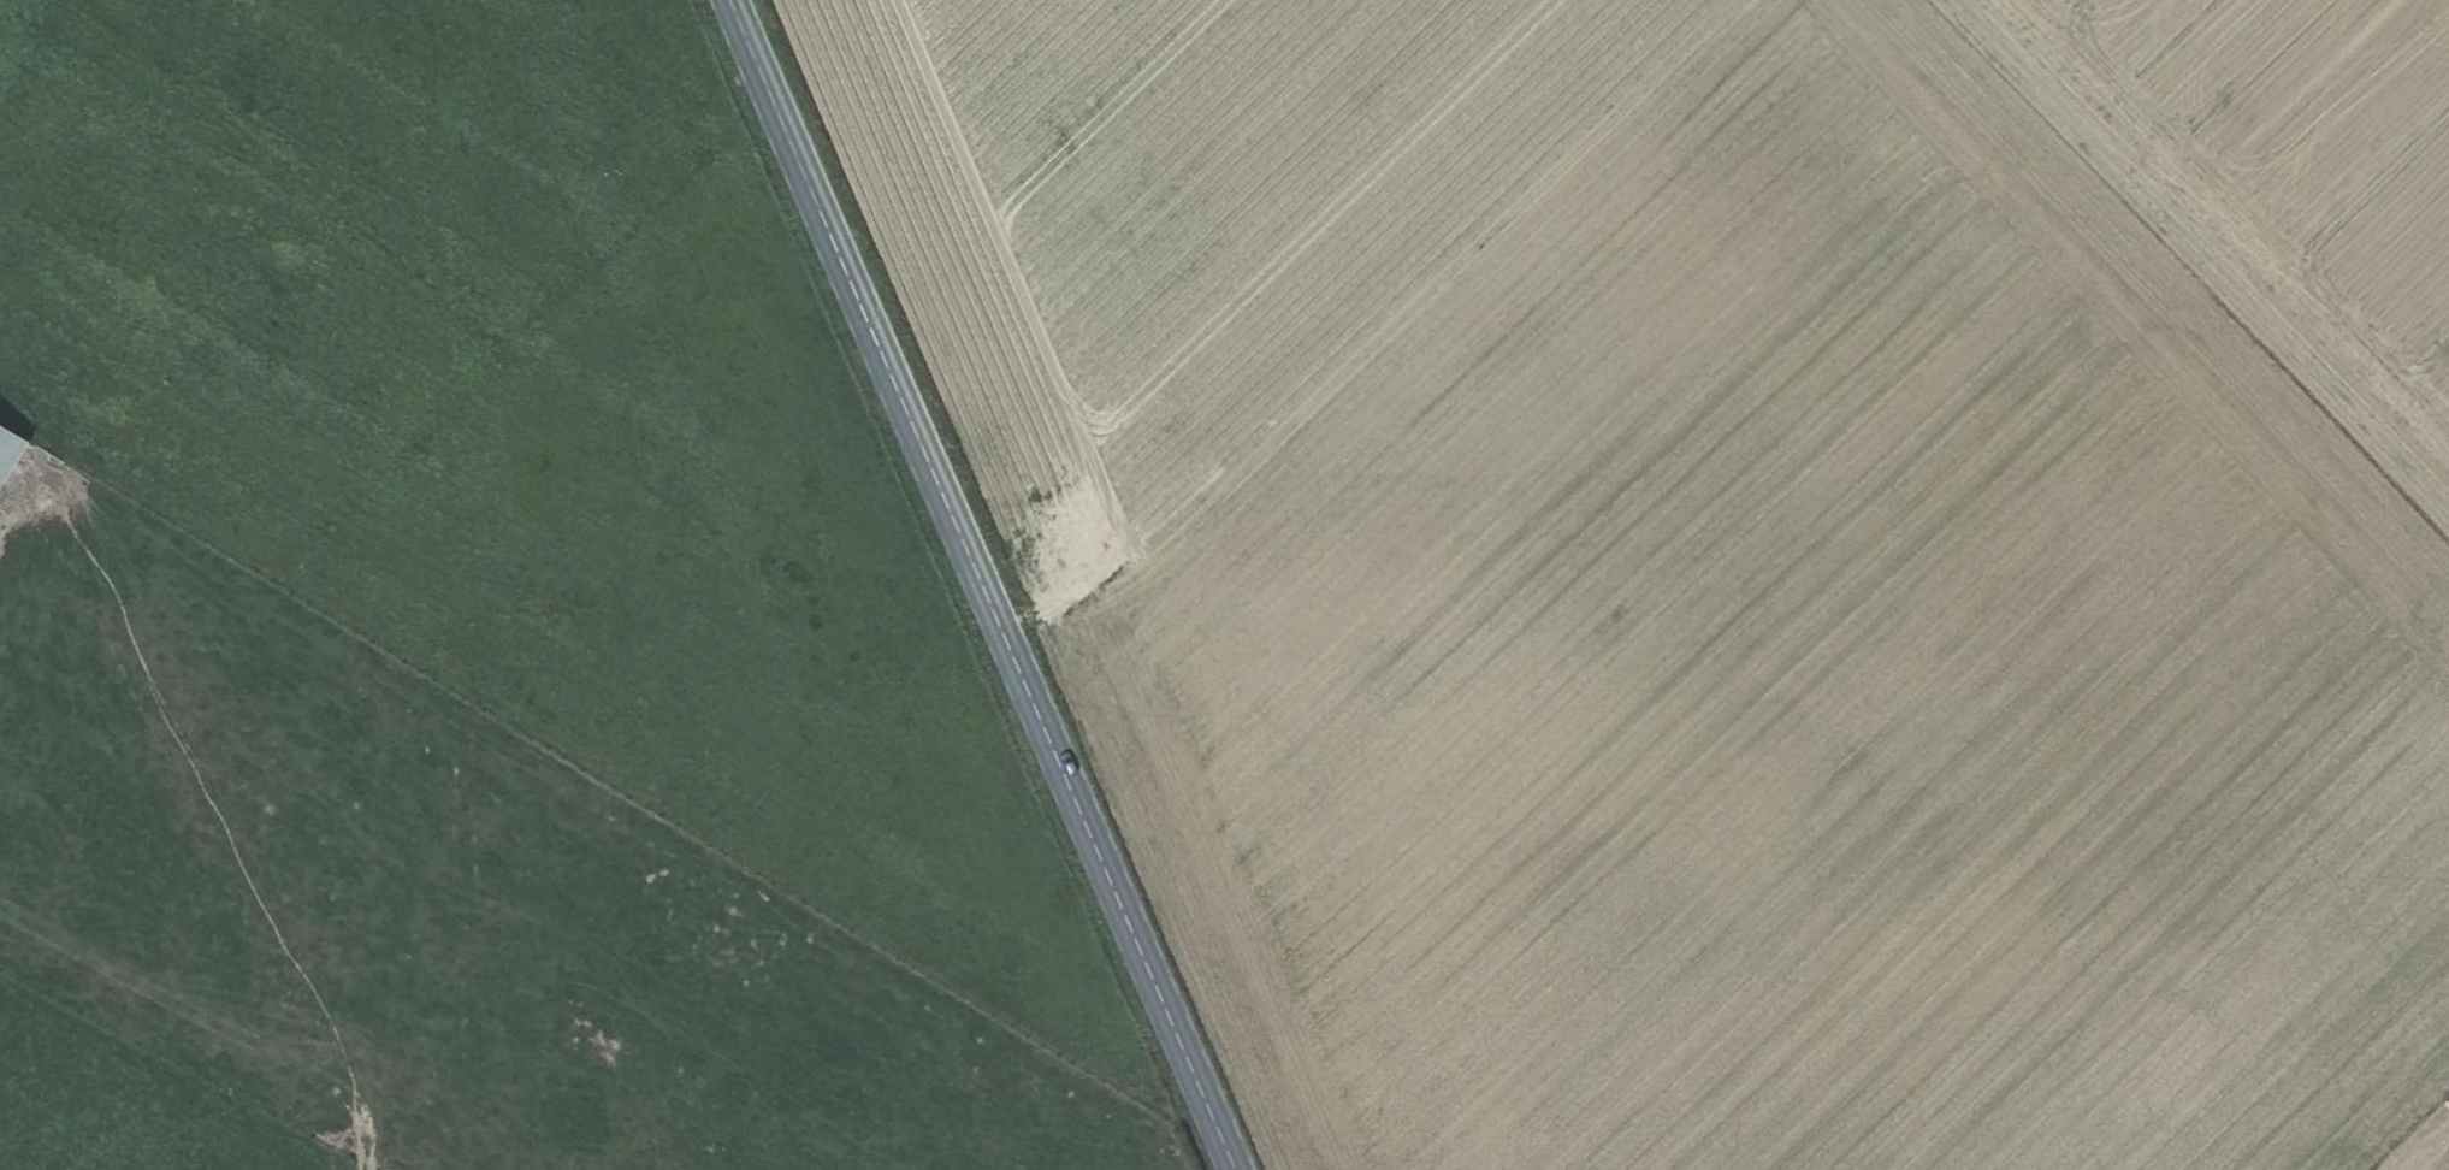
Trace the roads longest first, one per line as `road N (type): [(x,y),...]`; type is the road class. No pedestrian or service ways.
road 1 (secondary): [(1213,1169),(698,0)]

